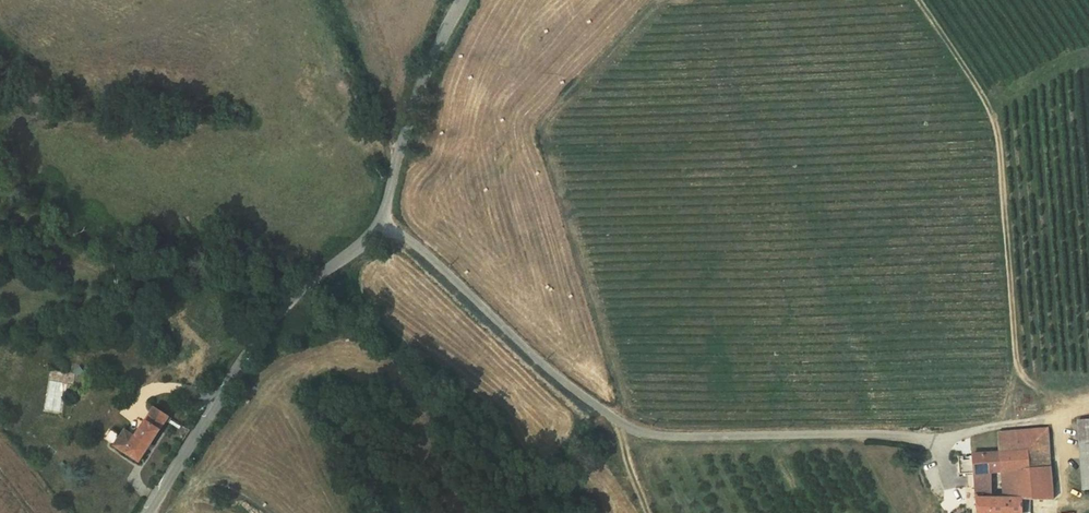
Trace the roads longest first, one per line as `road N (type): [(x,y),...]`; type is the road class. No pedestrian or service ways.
road 1 (unclassified): [(385,227),(560,381),(638,432),(929,440),(1055,422),(1088,401)]
road 2 (unclassified): [(334,264),(283,310),(232,376),(146,512)]
road 3 (unclassified): [(385,227),(434,58),(462,0)]

